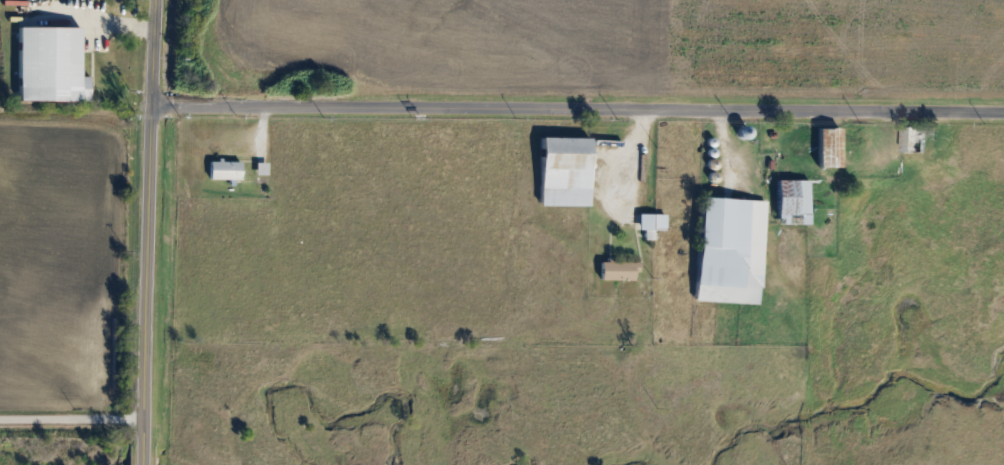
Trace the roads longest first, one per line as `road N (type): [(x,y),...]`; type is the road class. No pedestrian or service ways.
road 1 (residential): [(1003,116),(150,106)]
road 2 (tertiary): [(139,464),(156,0)]

